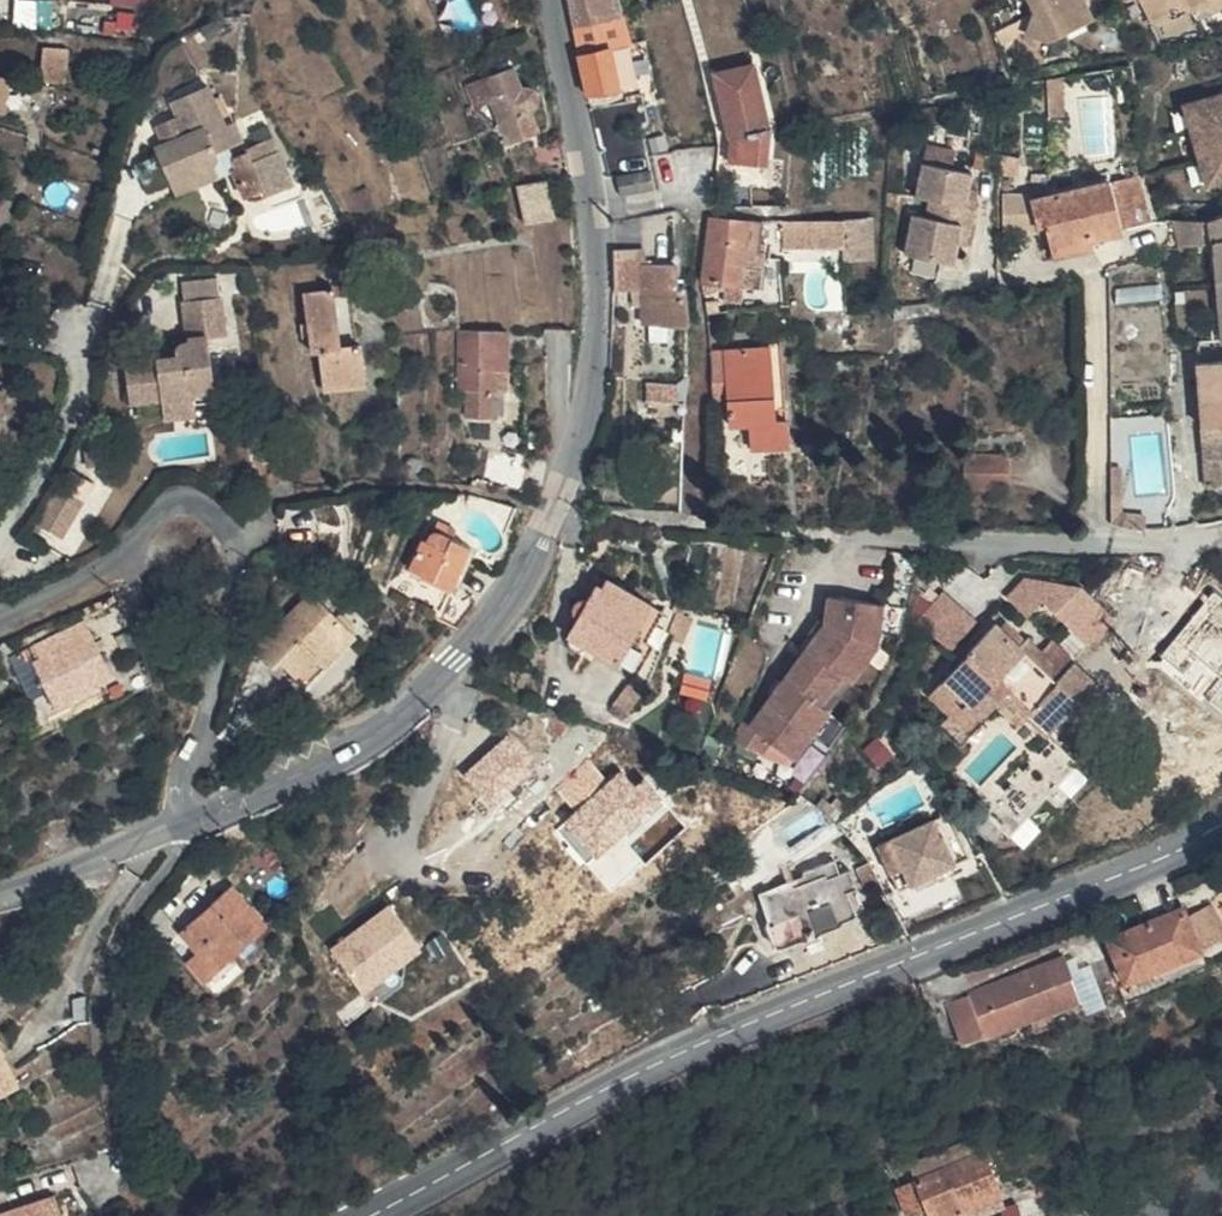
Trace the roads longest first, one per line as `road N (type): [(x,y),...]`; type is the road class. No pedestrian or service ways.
road 1 (residential): [(192,823),(356,746),(427,692),(510,599),(553,505),(589,361),(589,259),(550,0)]
road 2 (secondary): [(371,1215),(617,1084),(1154,862),(1221,825)]
road 3 (residential): [(1221,534),(981,541),(822,535),(628,514)]
road 4 (residential): [(192,823),(185,794),(215,687),(233,571),(230,530),(217,515),(180,503),(108,570),(0,616)]
road 5 (residential): [(0,552),(70,438),(87,334)]
road 6 (residential): [(0,894),(192,823)]

